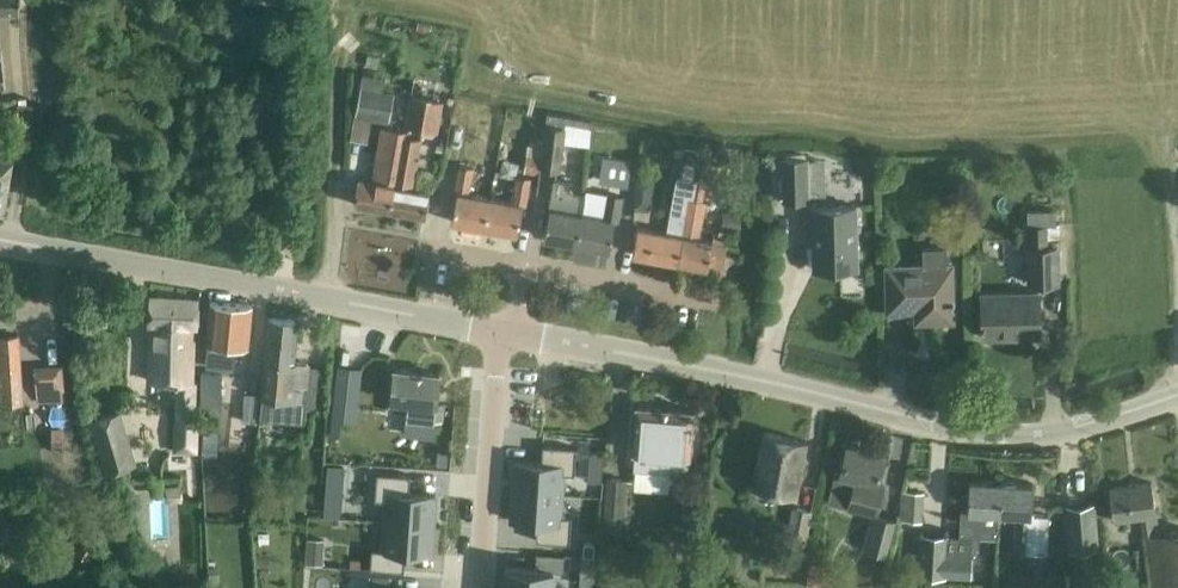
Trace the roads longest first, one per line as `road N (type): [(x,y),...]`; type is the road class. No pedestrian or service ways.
road 1 (tertiary): [(515,334),(957,433),(1078,427),(1177,393)]
road 2 (tertiary): [(0,246),(494,332)]
road 3 (residential): [(478,587),(494,332)]
road 4 (residential): [(526,265),(718,300)]

